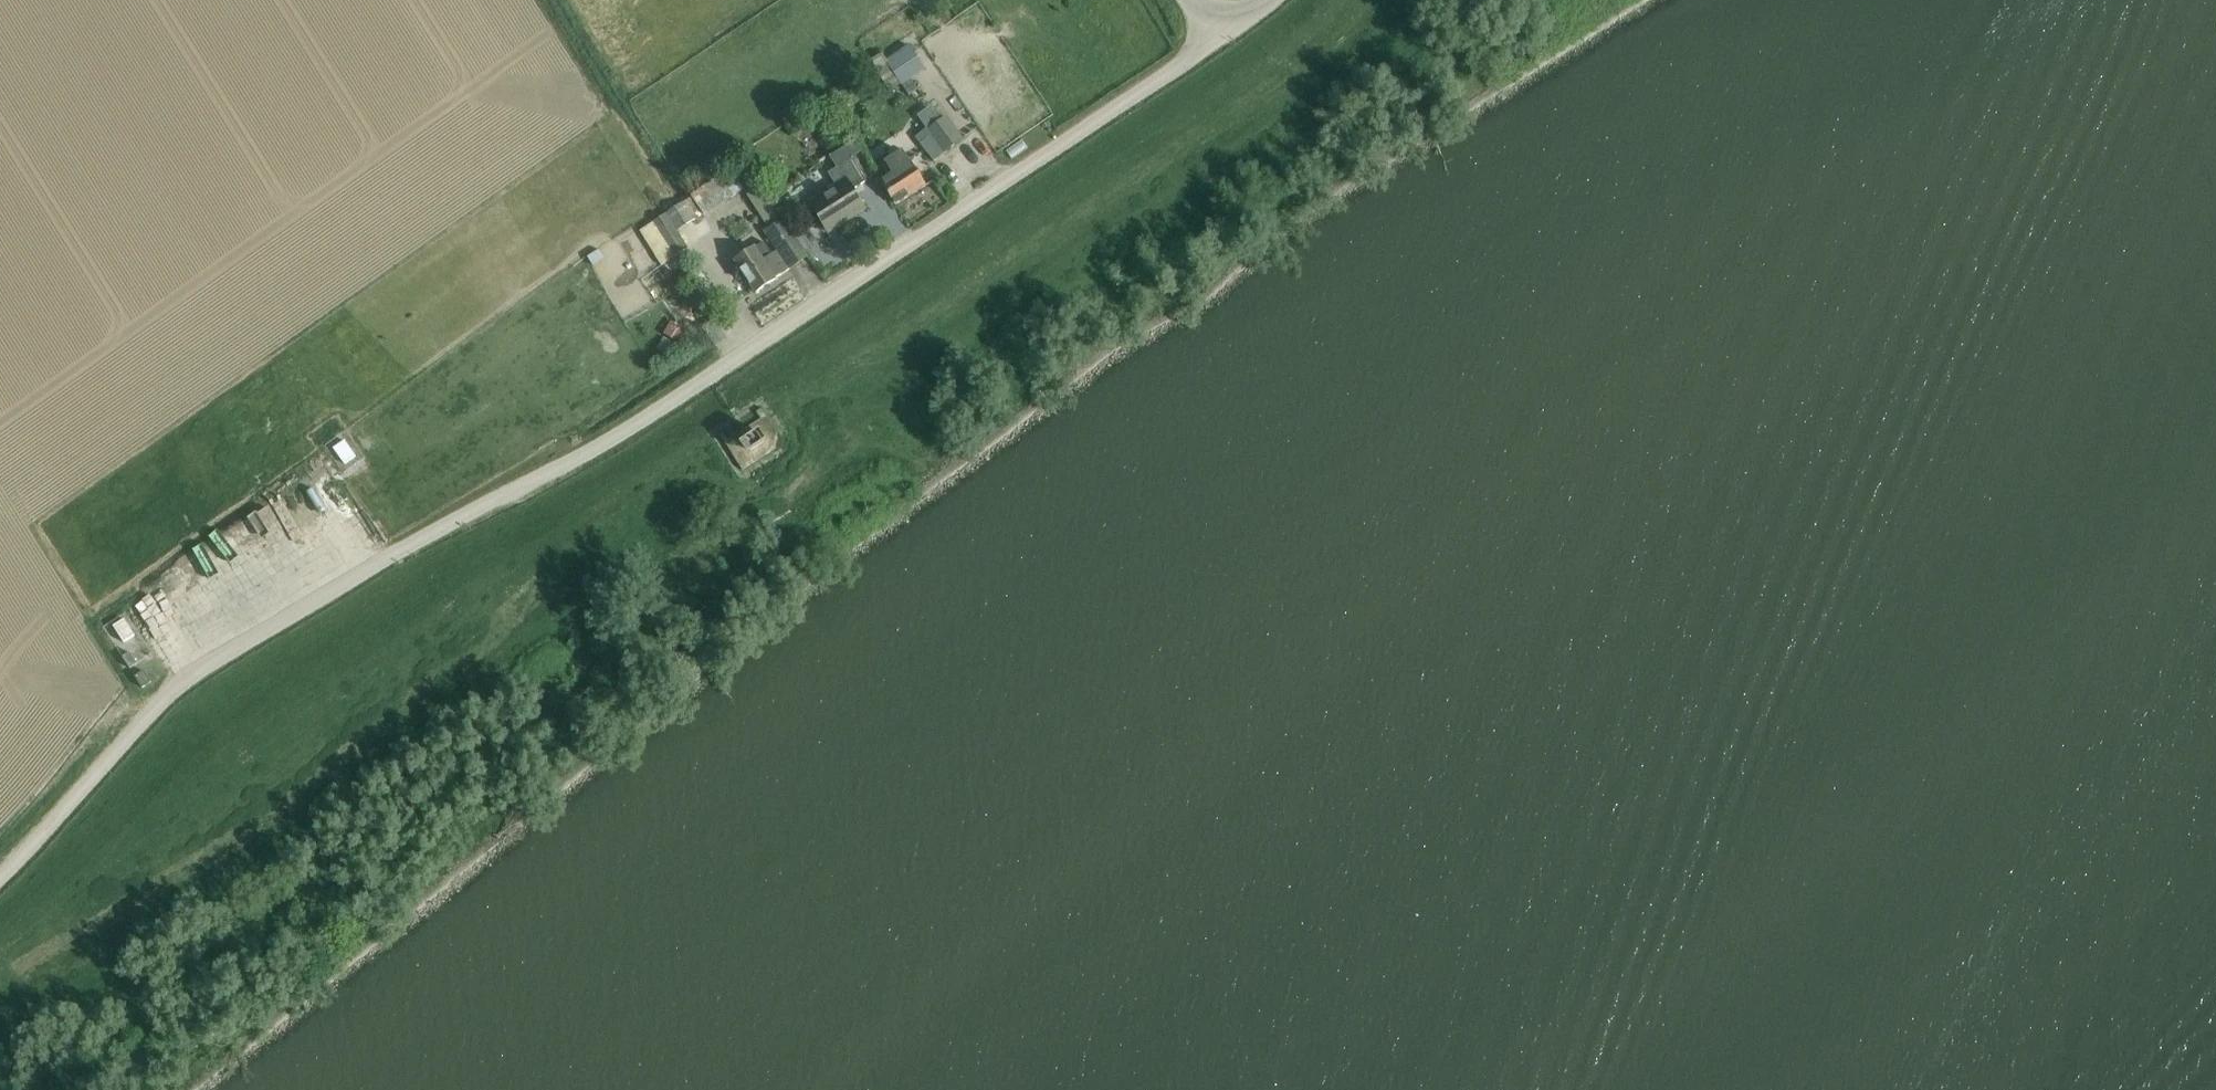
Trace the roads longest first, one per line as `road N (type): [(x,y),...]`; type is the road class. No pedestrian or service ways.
road 1 (unclassified): [(0,882),(186,677),(667,405),(1272,0)]

